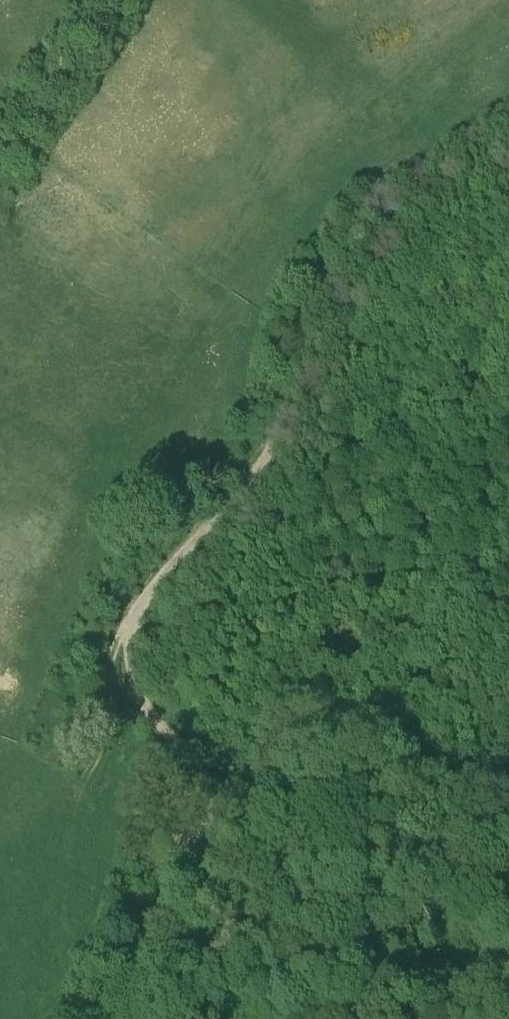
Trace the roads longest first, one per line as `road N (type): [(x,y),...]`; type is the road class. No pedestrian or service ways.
road 1 (track): [(508,103),(348,235),(316,296),(270,457),(137,607)]
road 2 (track): [(134,1018),(151,947),(202,819),(203,790),(193,761),(136,695),(129,658),(137,607)]
road 3 (track): [(137,607),(116,640),(102,748),(81,782)]
road 4 (track): [(209,466),(238,446),(294,380)]

